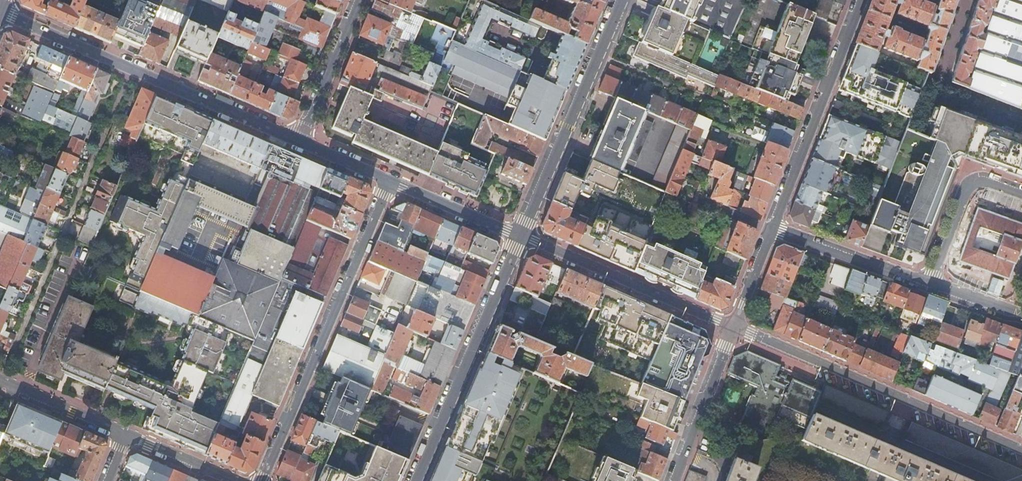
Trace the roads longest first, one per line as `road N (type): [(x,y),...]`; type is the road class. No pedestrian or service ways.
road 1 (residential): [(133,68),(2,380)]
road 2 (residential): [(262,480),(391,180)]
road 3 (residential): [(1021,450),(733,327)]
road 4 (tertiary): [(521,237),(416,480)]
road 5 (tertiary): [(622,0),(521,237)]
road 6 (residential): [(772,228),(861,0)]
road 7 (residential): [(733,327),(521,237)]
road 8 (residential): [(301,141),(133,68)]
road 9 (residential): [(772,228),(932,283)]
road 10 (residential): [(1021,193),(972,183),(932,283)]
road 11 (residential): [(301,141),(360,0)]
road 12 (residential): [(133,68),(0,13)]
road 13 (residential): [(521,237),(391,180)]
road 14 (residential): [(683,454),(733,327)]
road 15 (residential): [(2,380),(126,433)]
road 16 (residential): [(126,433),(239,480)]

